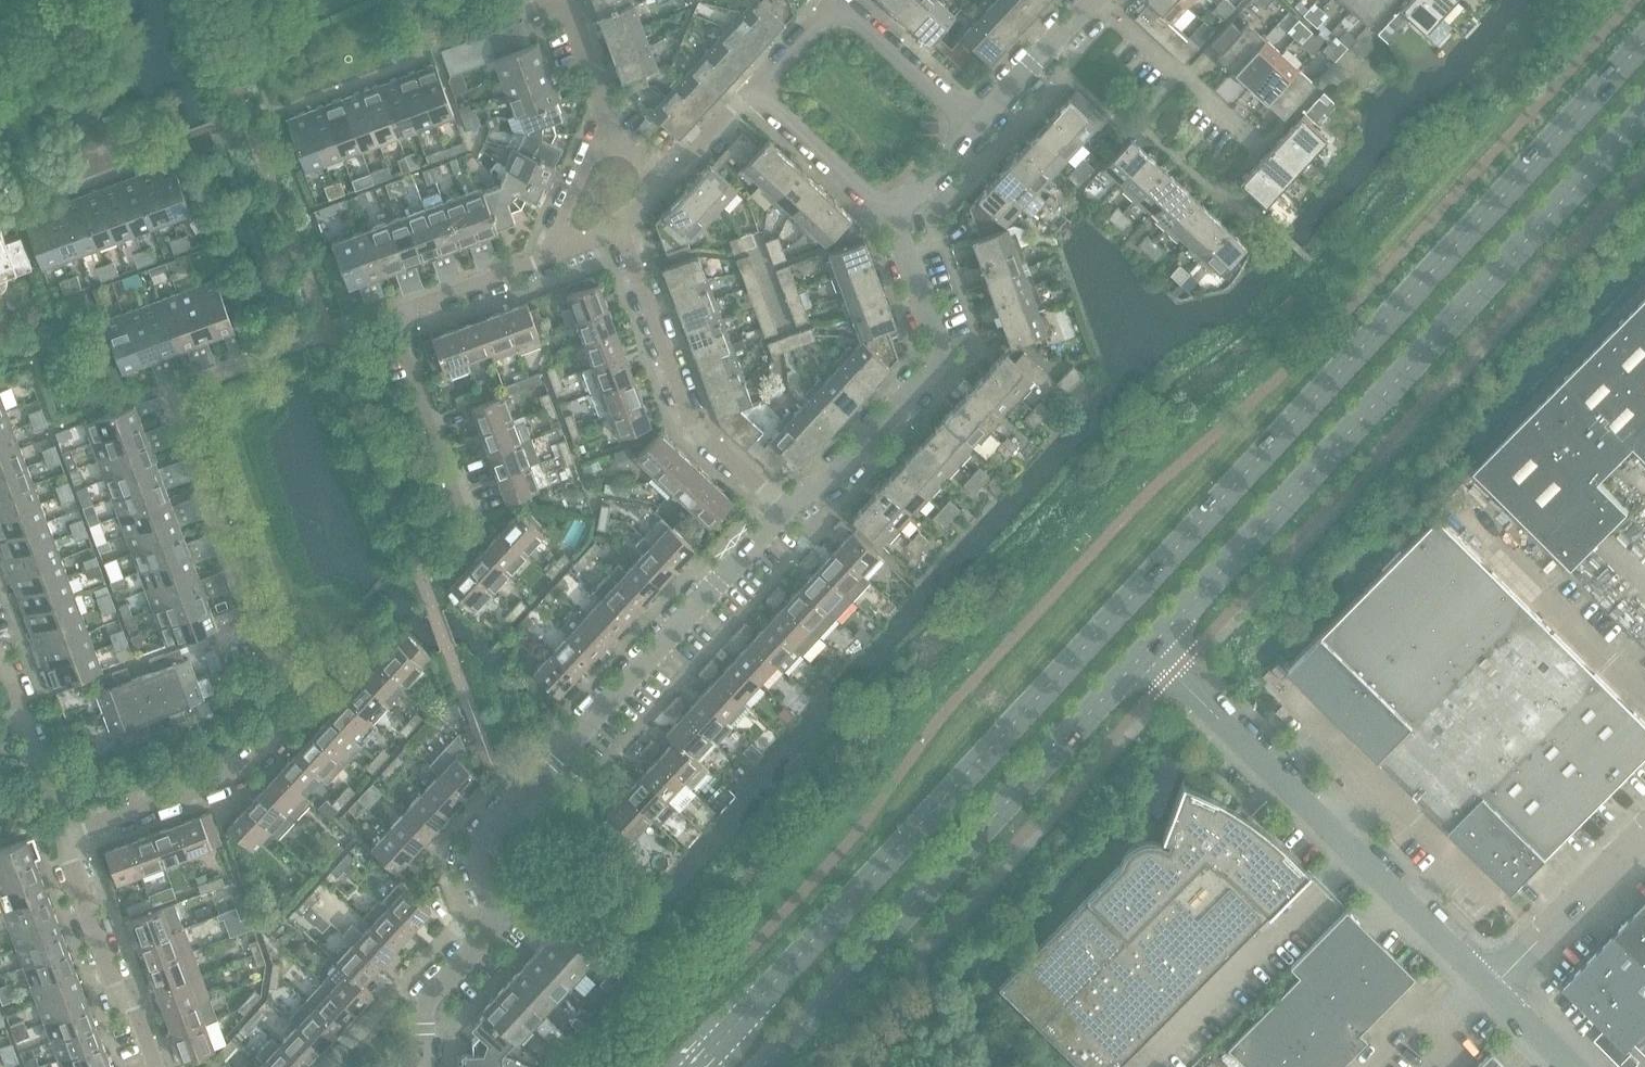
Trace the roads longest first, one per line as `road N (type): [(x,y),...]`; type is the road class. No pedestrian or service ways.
road 1 (secondary): [(1644,42),(702,1066)]
road 2 (residential): [(65,840),(230,777),(322,697),(254,619),(184,412),(188,389),(329,332),(565,256)]
road 3 (secondary): [(1152,652),(1644,114)]
road 4 (residential): [(425,1066),(426,997),(495,925),(478,840),(788,510)]
road 5 (secondary): [(762,1066),(1152,652)]
road 6 (residential): [(1495,986),(1152,652)]
road 7 (residential): [(788,510),(829,484),(938,361),(899,240),(899,215)]
road 8 (residential): [(788,510),(690,421),(624,236)]
road 9 (residential): [(156,1066),(130,1020),(65,840)]
road 10 (residential): [(1644,835),(1495,986)]
road 11 (residential): [(760,95),(899,215)]
road 12 (residential): [(65,840),(0,675)]
road 13 (residential): [(977,120),(845,5)]
road 14 (residential): [(977,120),(1090,0)]
road 15 (residential): [(613,121),(592,142),(556,235),(565,256)]
road 16 (residential): [(409,47),(535,0)]
road 17 (residential): [(560,0),(613,121)]
road 18 (residential): [(845,5),(760,95)]
road 19 (residential): [(899,215),(977,120)]

